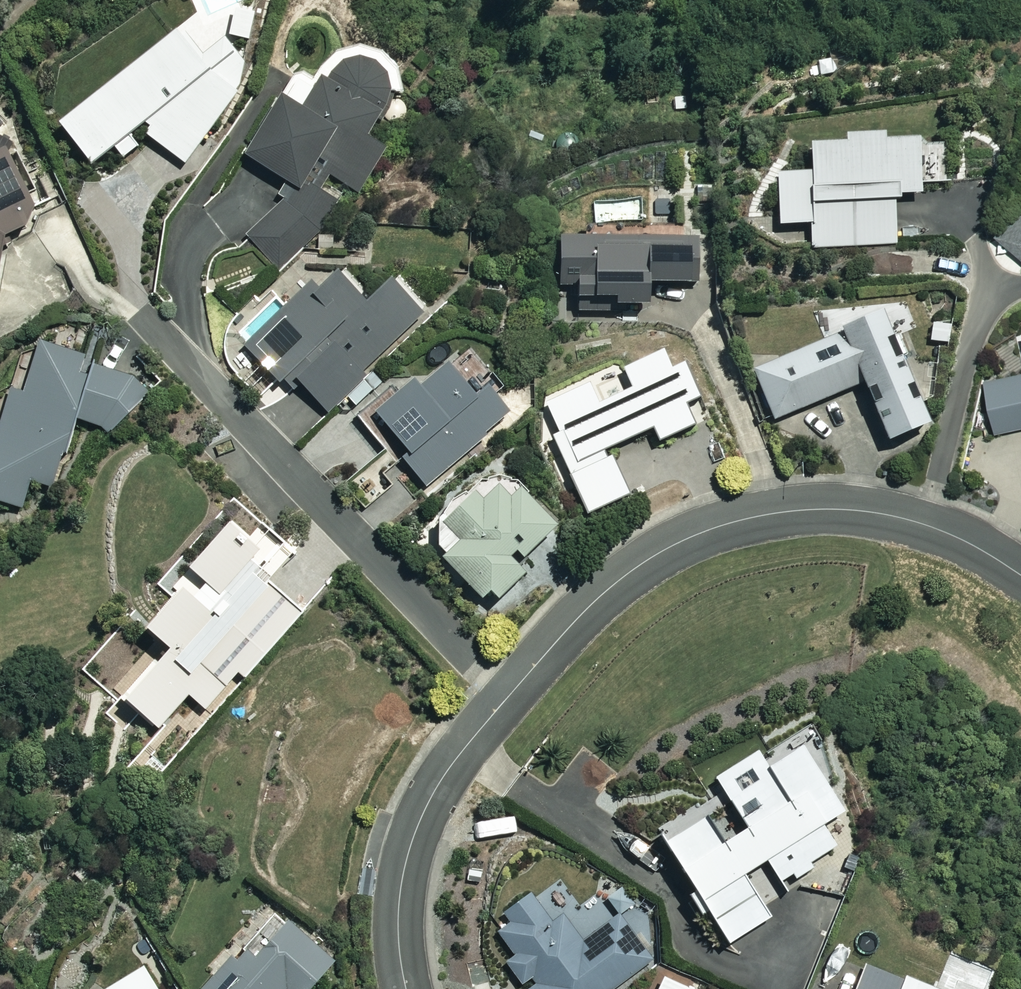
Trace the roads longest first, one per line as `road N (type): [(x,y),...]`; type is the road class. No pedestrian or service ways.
road 1 (residential): [(1020,575),(956,535),(860,511),(748,518),(685,538),(640,565),(601,594),(508,696),(424,808),(397,913),(405,988)]

